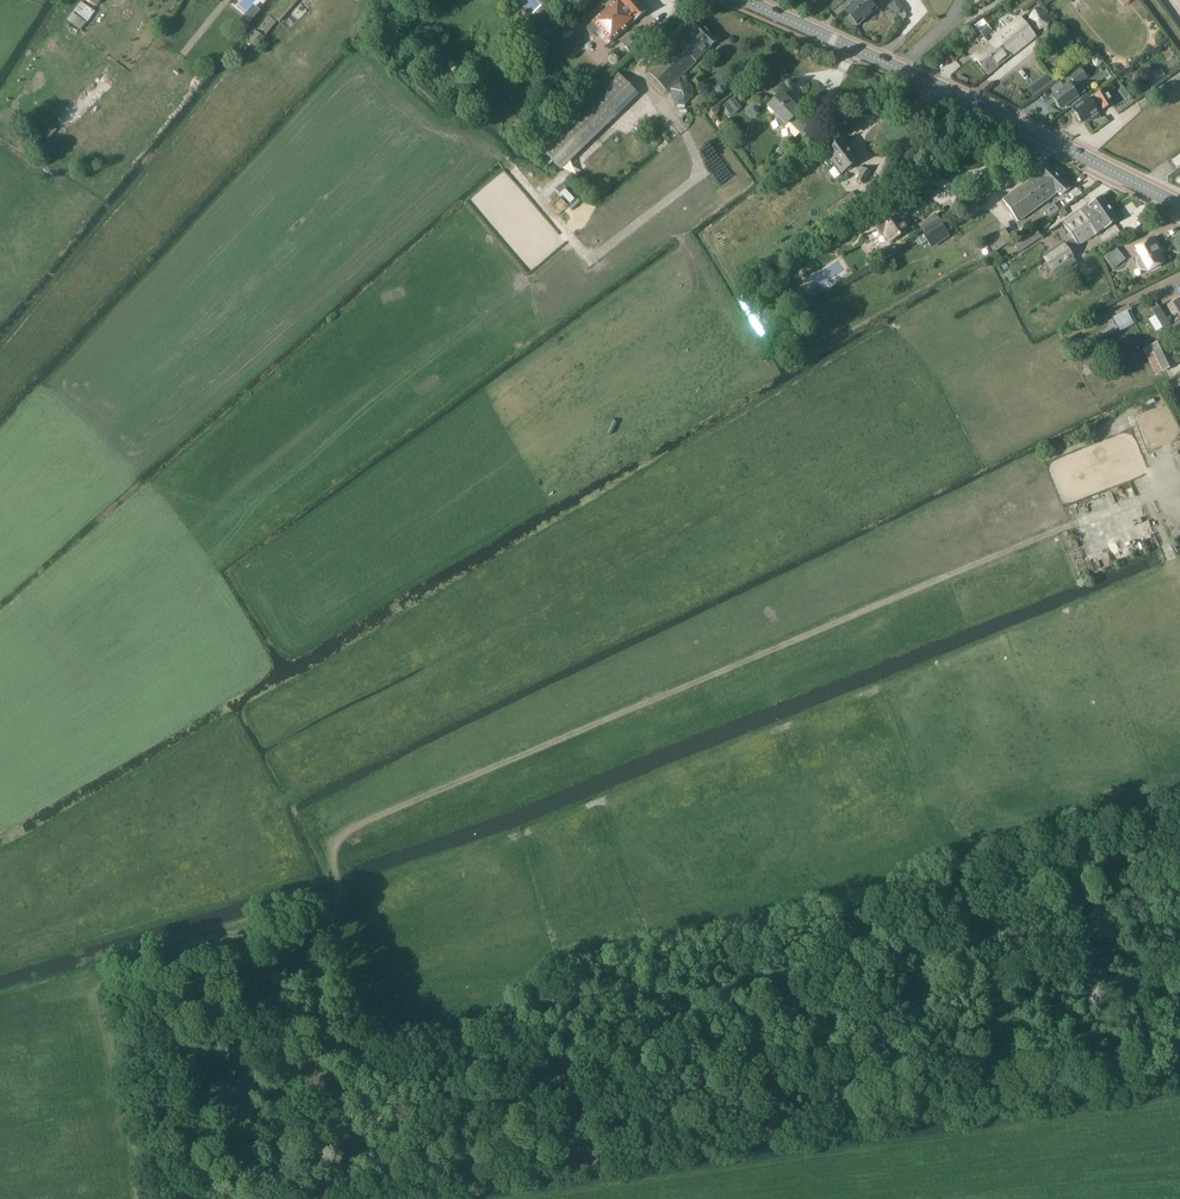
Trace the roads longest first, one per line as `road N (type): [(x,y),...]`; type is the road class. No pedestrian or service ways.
road 1 (track): [(1165,490),(380,815),(335,847),(337,889),(326,923),(212,940),(103,990),(137,1198)]
road 2 (secondary): [(1179,206),(740,0)]
road 3 (track): [(653,97),(695,149),(697,175),(590,259),(496,154)]

